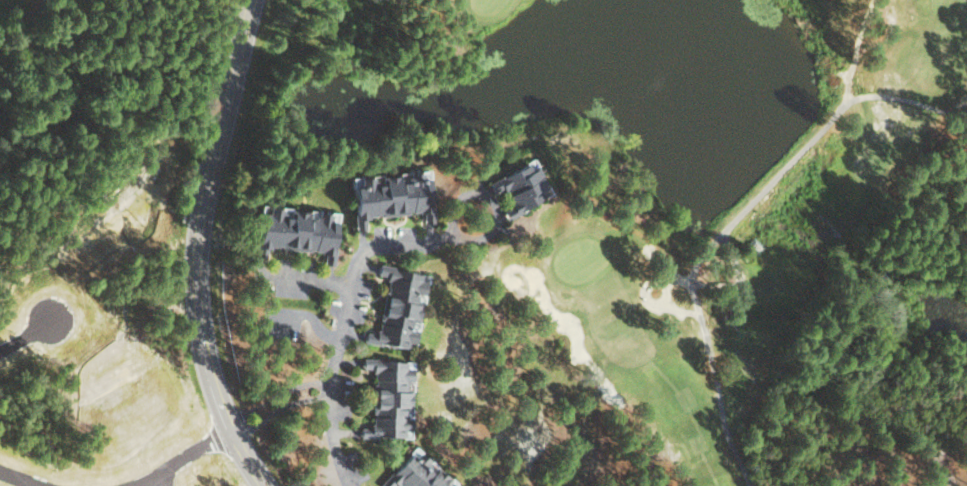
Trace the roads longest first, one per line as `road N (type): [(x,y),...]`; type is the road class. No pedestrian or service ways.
road 1 (tertiary): [(267,485),(215,382),(199,292),(205,211),(255,0)]
road 2 (residential): [(234,430),(327,378),(365,248),(430,243),(454,225)]
road 3 (residential): [(454,225),(469,238),(487,235),(496,213),(487,196),(457,199),(454,225)]
road 4 (residential): [(234,430),(125,485)]

